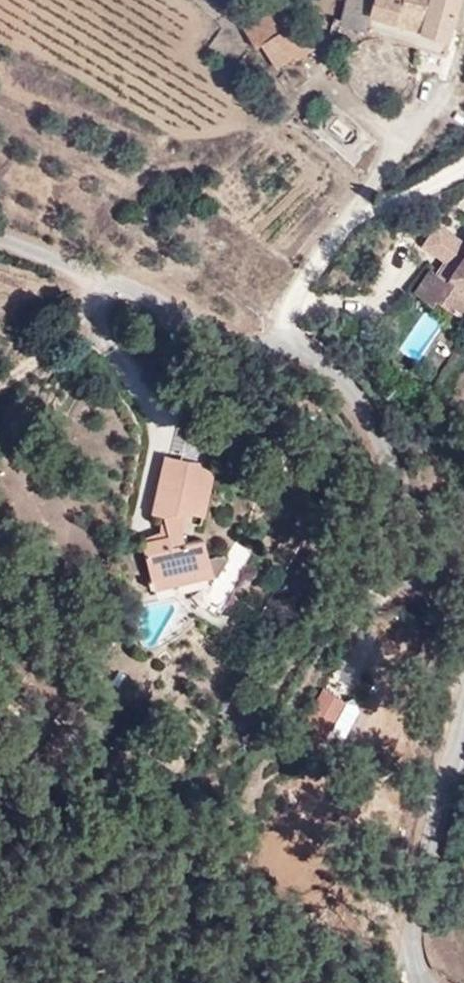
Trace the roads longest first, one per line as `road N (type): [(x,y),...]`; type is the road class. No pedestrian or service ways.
road 1 (unclassified): [(463,527),(428,554),(404,524),(390,441),(353,389),(277,346)]
road 2 (unclassified): [(277,346),(0,239)]
road 3 (unclassified): [(422,982),(412,970),(405,906),(430,807),(463,718)]
road 4 (residential): [(373,206),(385,171),(439,103),(463,53)]
road 5 (residential): [(277,346),(338,234),(373,206)]

